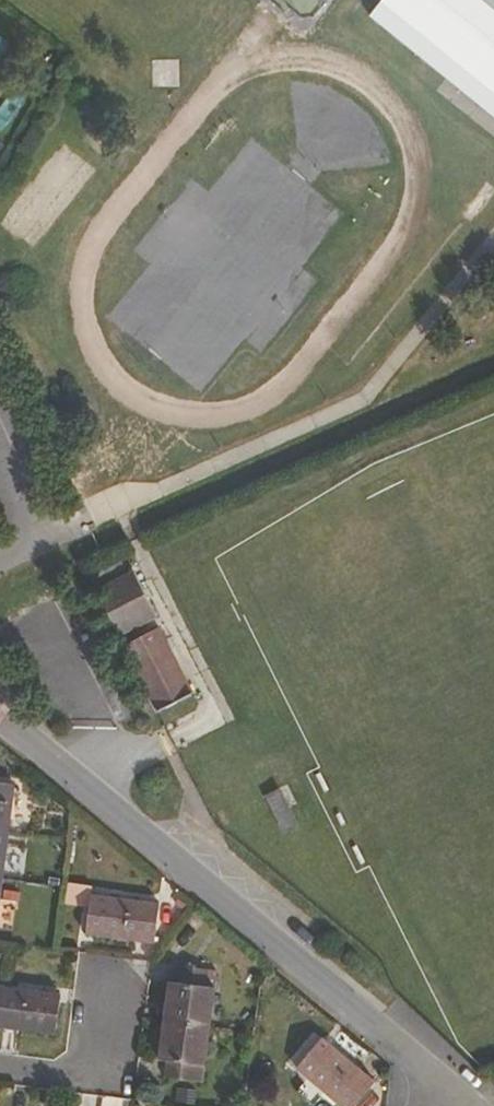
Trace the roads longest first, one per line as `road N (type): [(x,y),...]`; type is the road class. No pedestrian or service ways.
road 1 (residential): [(463,1105),(0,721)]

